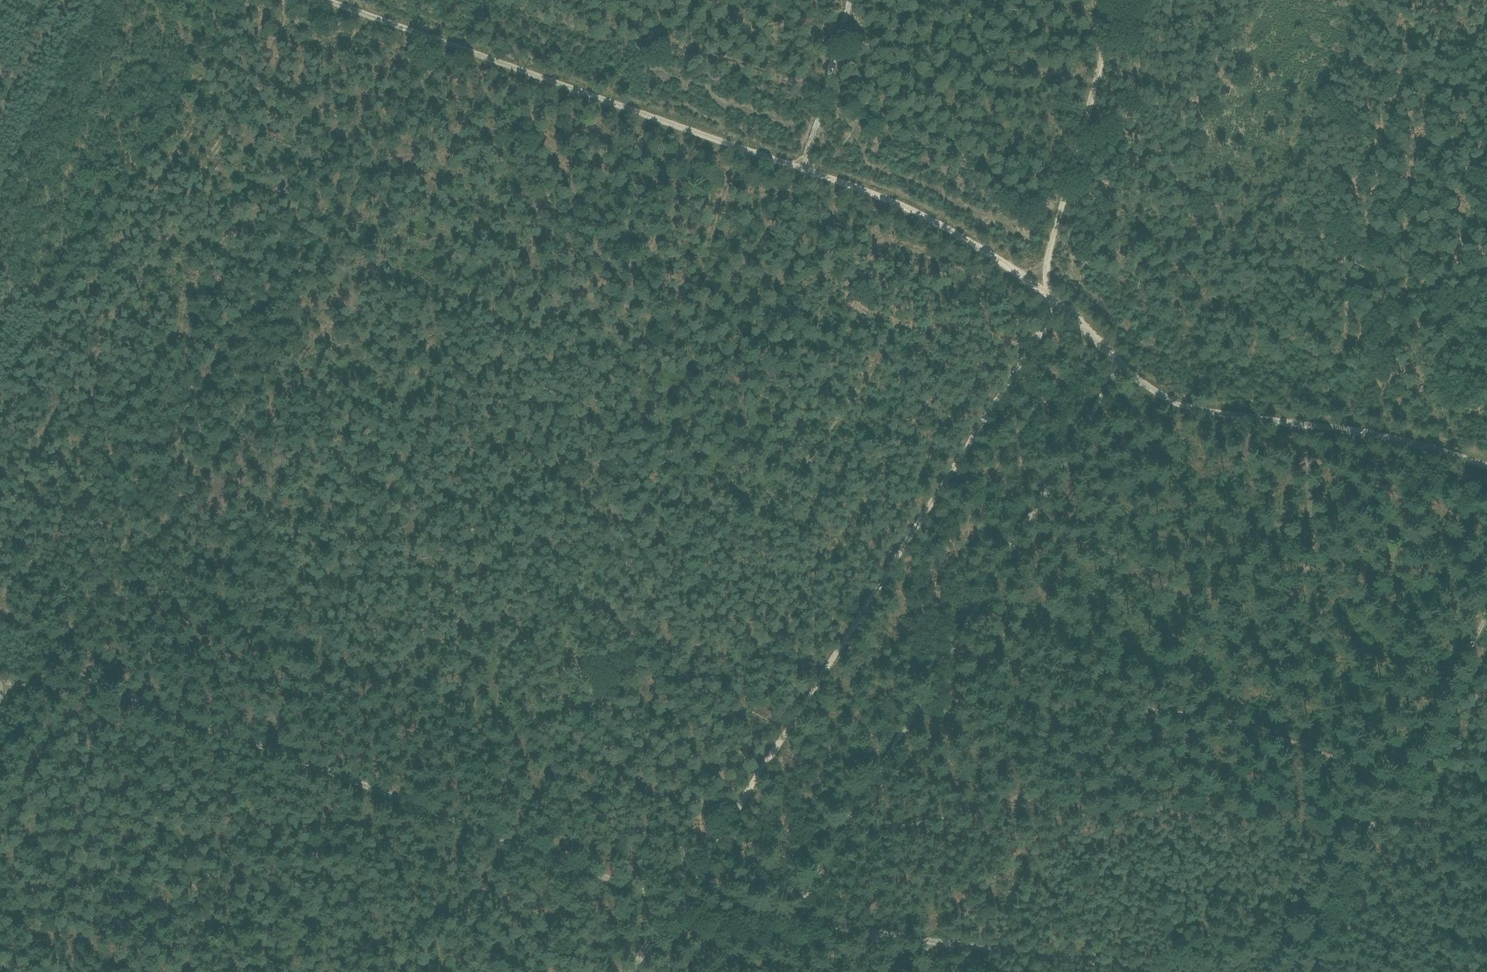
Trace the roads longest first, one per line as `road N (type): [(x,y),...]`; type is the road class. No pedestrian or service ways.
road 1 (track): [(834,829),(884,827),(1000,799),(1024,800),(1078,830),(1134,811),(1204,736),(1296,576),(1300,416)]
road 2 (track): [(663,908),(1048,302)]
road 3 (track): [(663,908),(54,676),(38,689),(10,683)]
road 4 (track): [(951,644),(1096,698),(1486,781)]
road 5 (track): [(834,829),(1123,368)]
road 6 (track): [(319,0),(793,163)]
road 7 (track): [(1048,302),(1123,368),(1175,394),(1353,422),(1486,459)]
road 8 (track): [(1293,971),(1486,604)]
road 9 (track): [(1109,0),(1032,289)]
road 10 (track): [(663,908),(933,947)]
road 11 (track): [(793,163),(930,220),(1032,289)]
road 12 (track): [(1127,971),(933,947),(920,971)]
road 13 (track): [(1486,501),(1404,479),(1339,508),(1296,538)]
road 14 (track): [(793,163),(838,0)]

